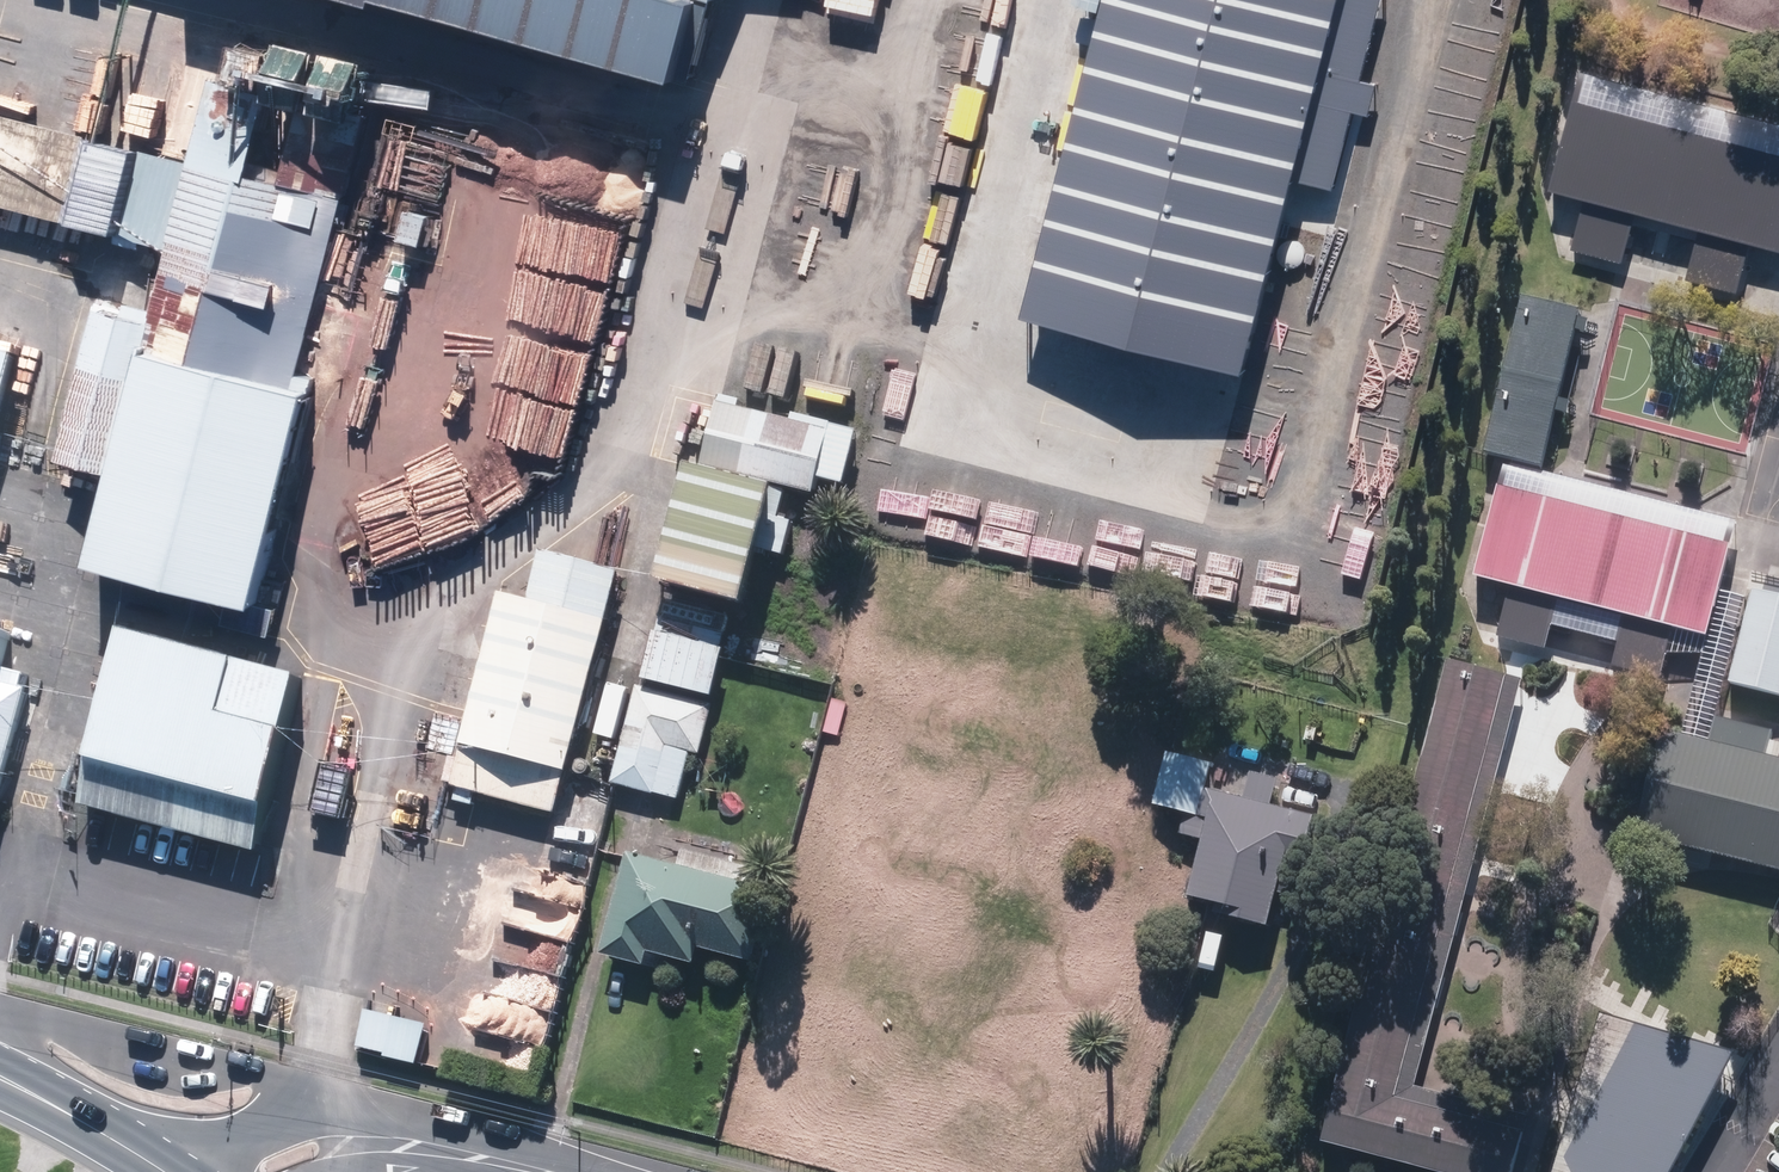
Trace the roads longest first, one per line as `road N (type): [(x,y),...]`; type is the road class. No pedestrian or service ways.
road 1 (unclassified): [(221,1171),(286,1134),(324,1123),(478,1155)]
road 2 (secondary): [(185,1171),(0,1077)]

